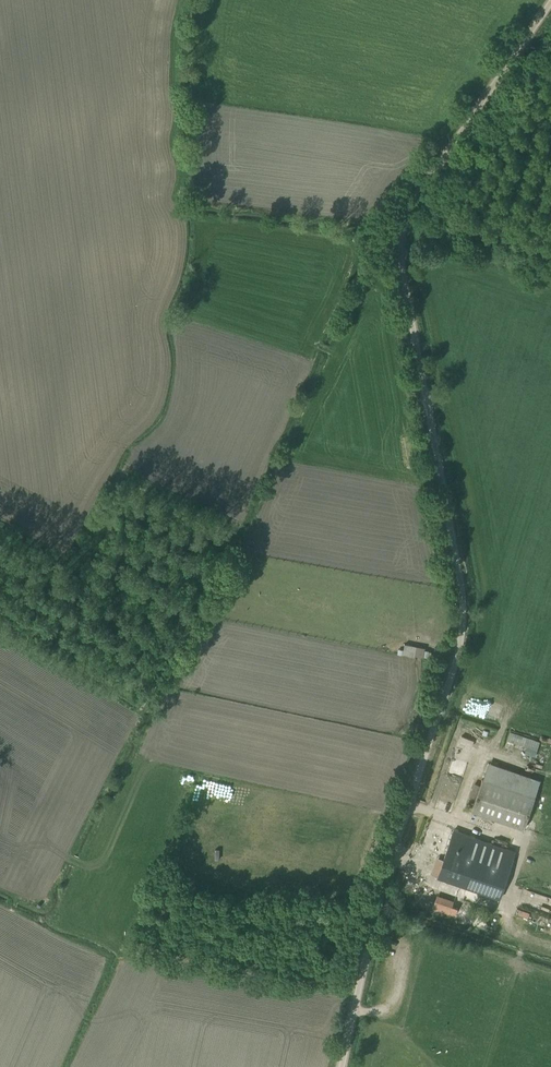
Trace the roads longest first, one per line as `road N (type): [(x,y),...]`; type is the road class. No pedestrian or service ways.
road 1 (unclassified): [(550,1),(415,197),(404,226),(404,277),(463,618),(378,904),(343,1066)]
road 2 (track): [(550,250),(456,220),(421,188)]

